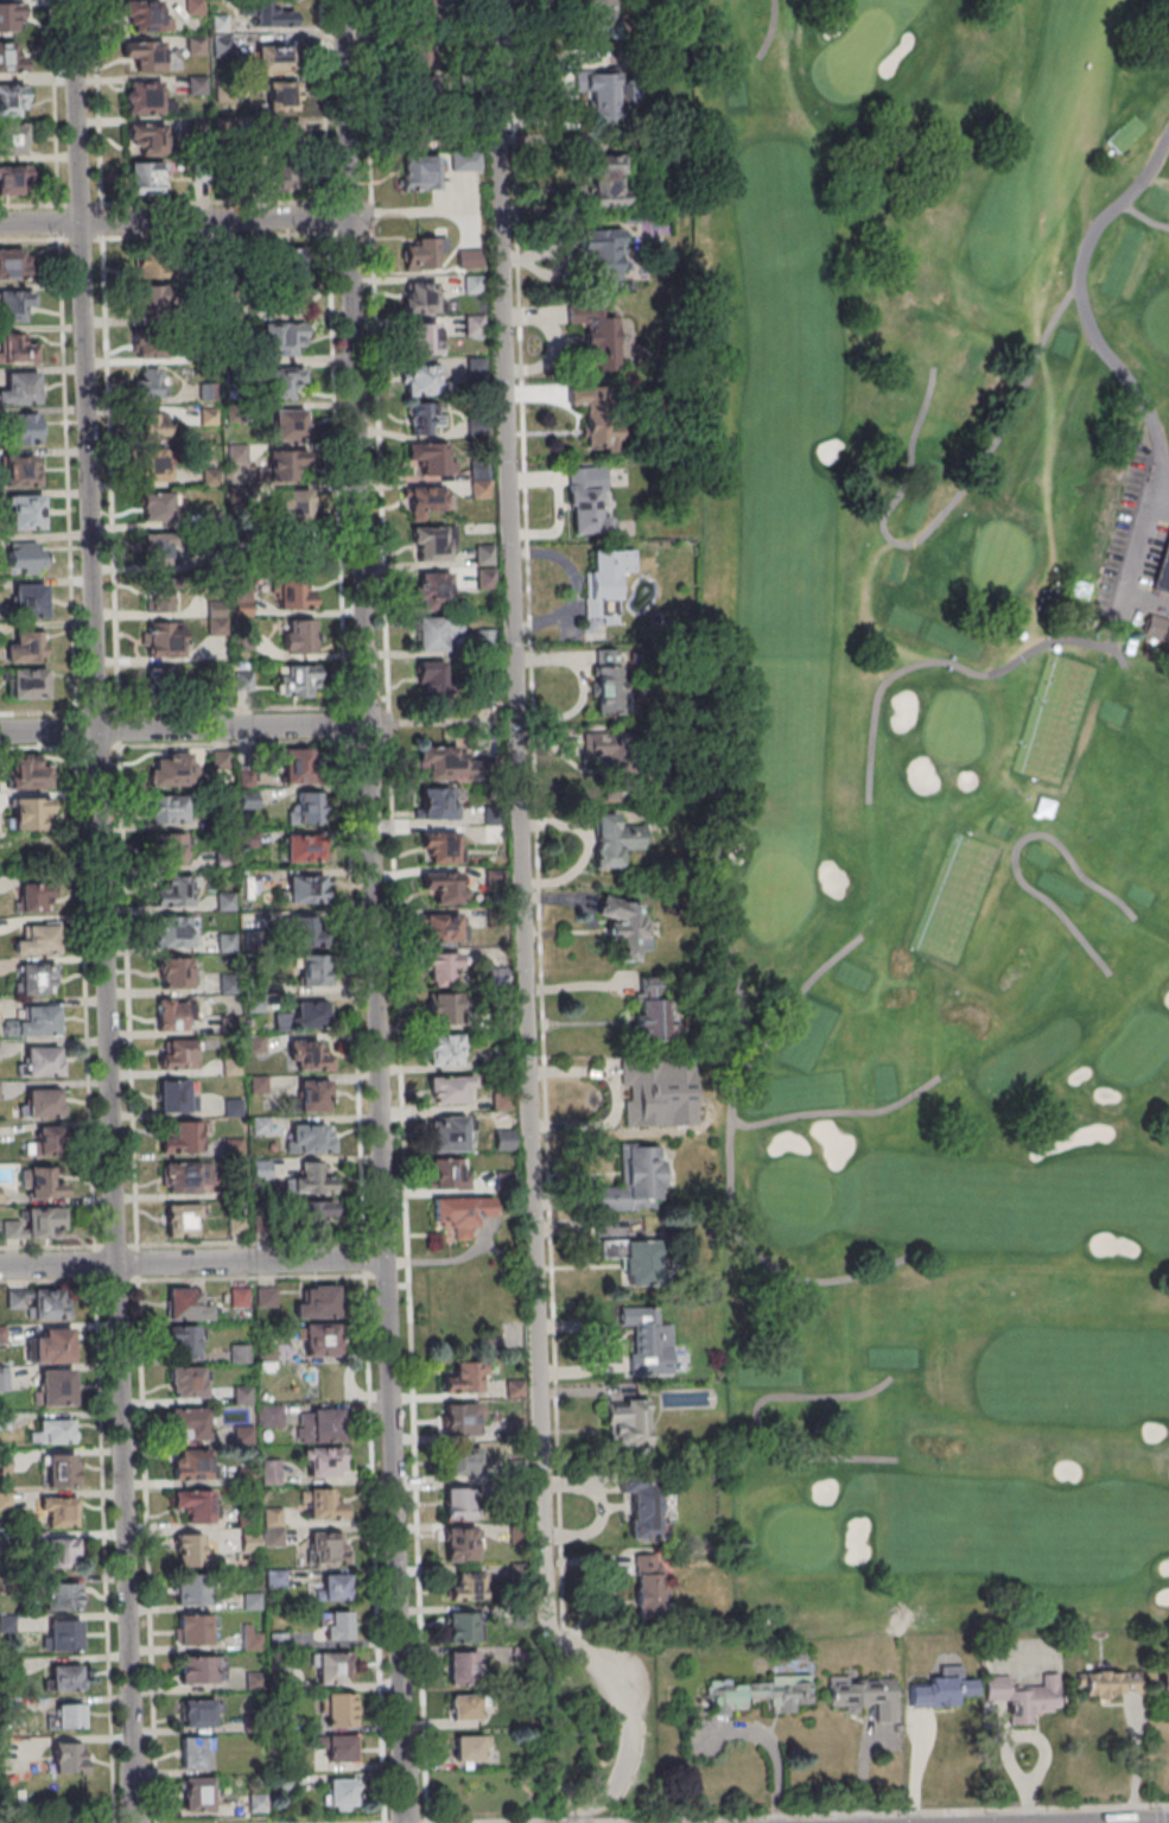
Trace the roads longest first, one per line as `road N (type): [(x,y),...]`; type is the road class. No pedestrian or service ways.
road 1 (residential): [(601,1822),(635,1734),(633,1703),(596,1658),(551,1635),(548,1608),(490,0)]
road 2 (residential): [(141,1822),(71,0)]
road 3 (residential): [(412,1822),(366,726)]
road 4 (residential): [(366,726),(341,0)]
road 5 (residential): [(383,1258),(0,1265)]
road 6 (residential): [(366,726),(0,733)]
road 7 (residential): [(349,215),(0,222)]

